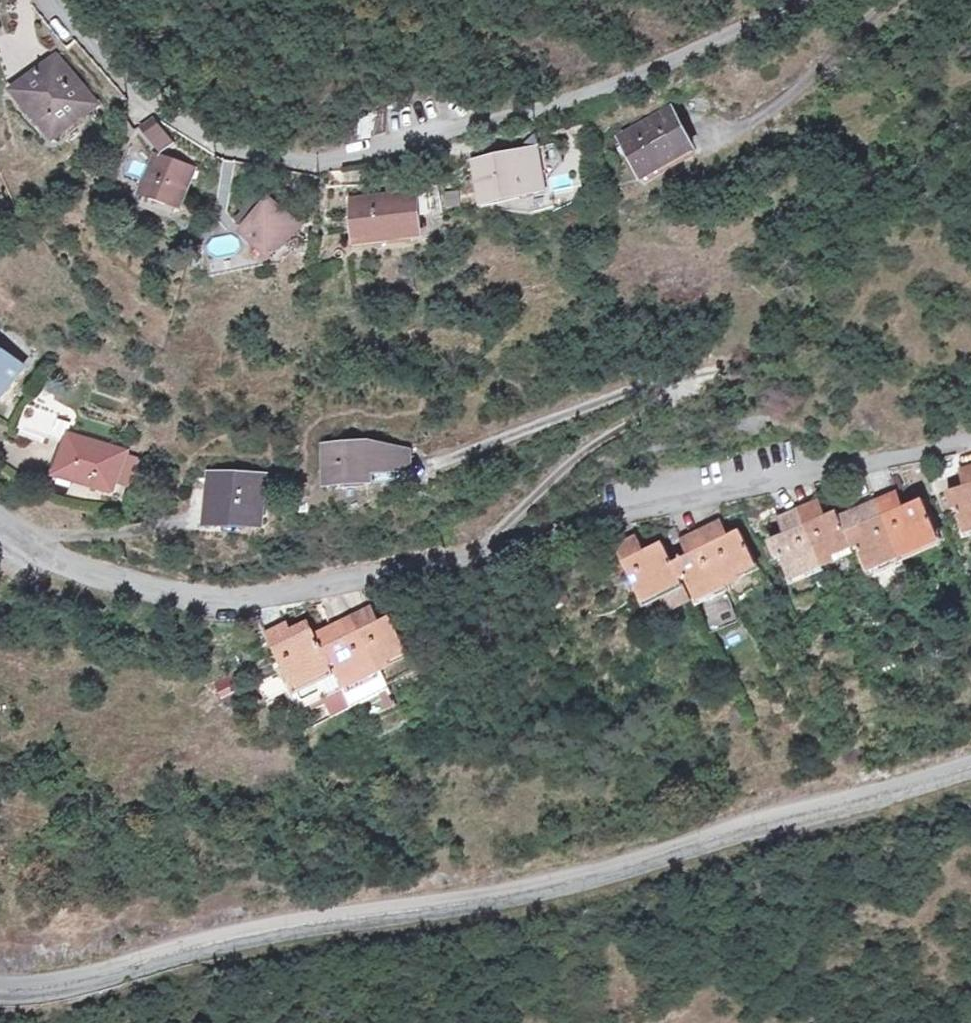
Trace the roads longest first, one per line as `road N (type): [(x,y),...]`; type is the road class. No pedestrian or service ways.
road 1 (residential): [(0,520),(52,558),(105,580),(215,597),(282,592),(970,442)]
road 2 (tertiary): [(0,990),(50,988),(319,923),(546,888),(970,768)]
road 3 (residential): [(59,0),(125,80),(179,123),(230,153),(302,162),(524,115),(811,0)]
road 4 (track): [(712,138),(771,111),(852,47),(891,0)]

